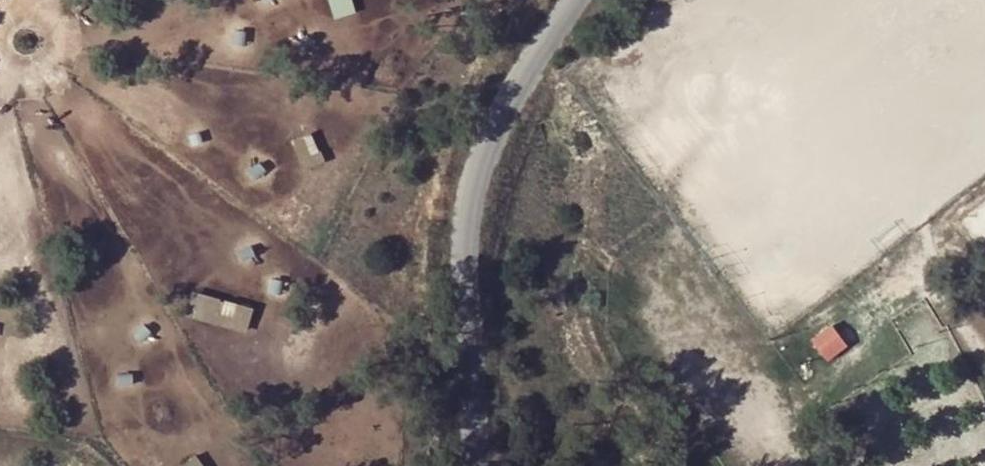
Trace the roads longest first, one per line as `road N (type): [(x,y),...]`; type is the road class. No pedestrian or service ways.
road 1 (unclassified): [(567,0),(516,67),(458,251),(477,465)]

